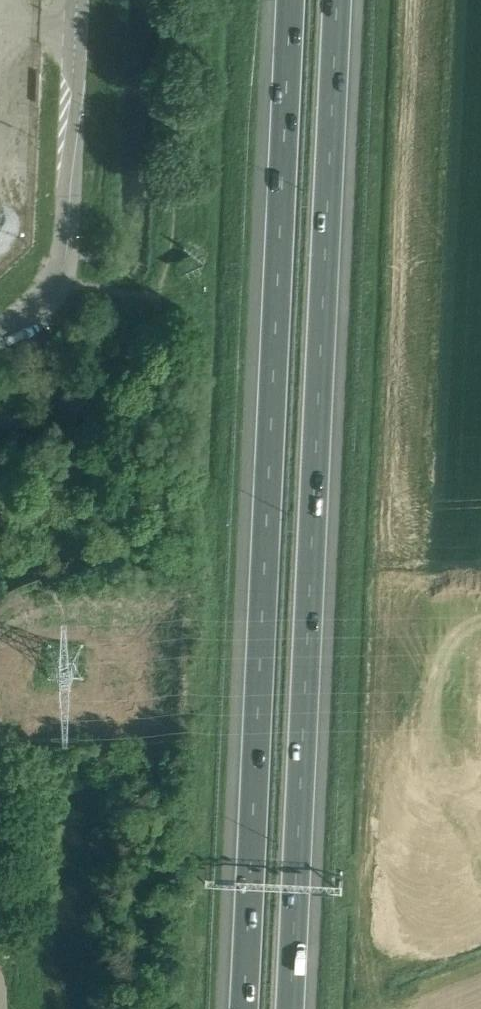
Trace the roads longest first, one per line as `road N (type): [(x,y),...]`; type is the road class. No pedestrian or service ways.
road 1 (motorway): [(293,1008),(347,0)]
road 2 (motorway): [(288,0),(238,1008)]
road 3 (unclassified): [(0,327),(28,312),(58,255),(78,0)]

